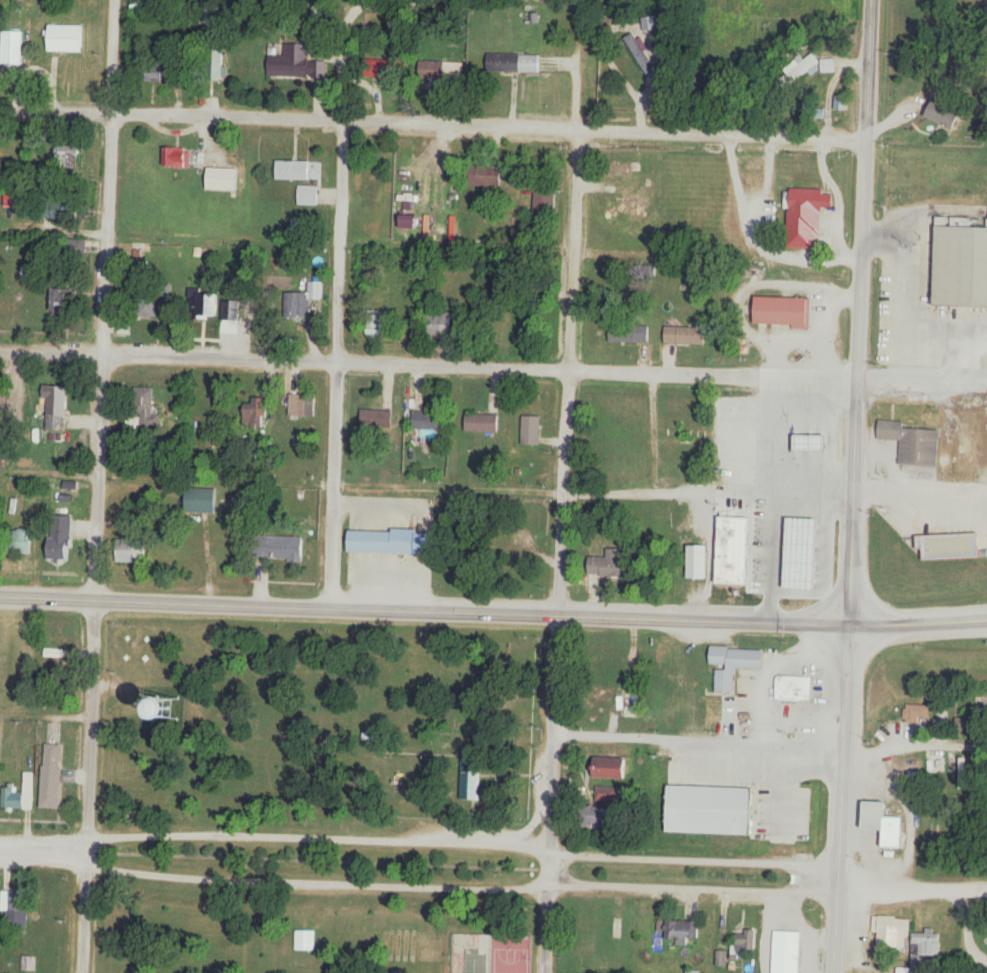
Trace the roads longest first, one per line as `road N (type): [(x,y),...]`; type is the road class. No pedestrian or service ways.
road 1 (residential): [(840,972),(874,0)]
road 2 (residential): [(84,972),(117,0)]
road 3 (residential): [(859,376),(0,347)]
road 4 (residential): [(844,882),(789,864),(88,836)]
road 5 (residential): [(87,868),(147,876),(788,890),(844,882)]
road 6 (tertiary): [(0,594),(680,617)]
road 7 (residential): [(331,605),(346,117)]
road 8 (residential): [(558,612),(579,128)]
road 9 (residential): [(547,972),(558,612)]
road 10 (residential): [(346,117),(0,108)]
road 11 (tertiary): [(680,617),(986,622)]
road 12 (residential): [(871,141),(579,128)]
road 13 (residential): [(579,128),(346,117)]
road 14 (residential): [(986,746),(889,747),(846,765)]
road 15 (residential): [(986,890),(844,882)]
road 16 (residential): [(410,120),(410,0)]

